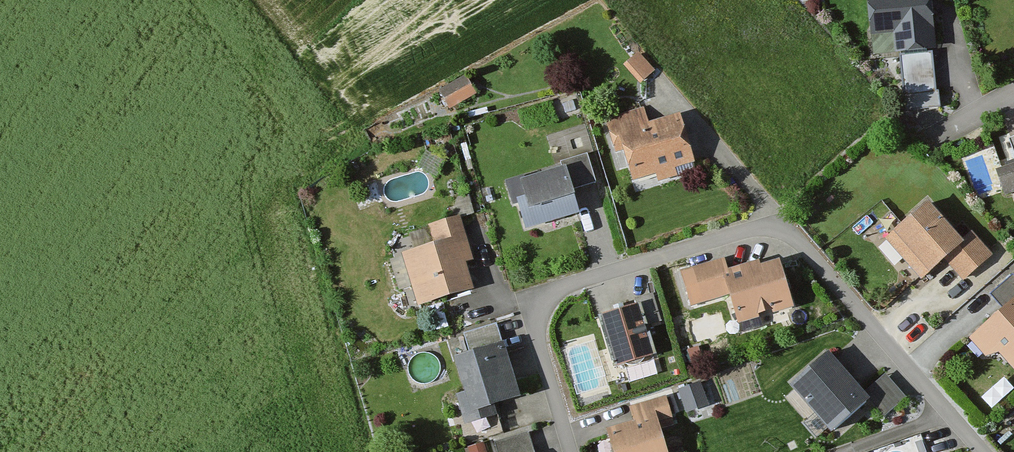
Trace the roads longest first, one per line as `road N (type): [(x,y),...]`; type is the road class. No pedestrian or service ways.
road 1 (residential): [(976,451),(780,227),(520,305),(567,451)]

